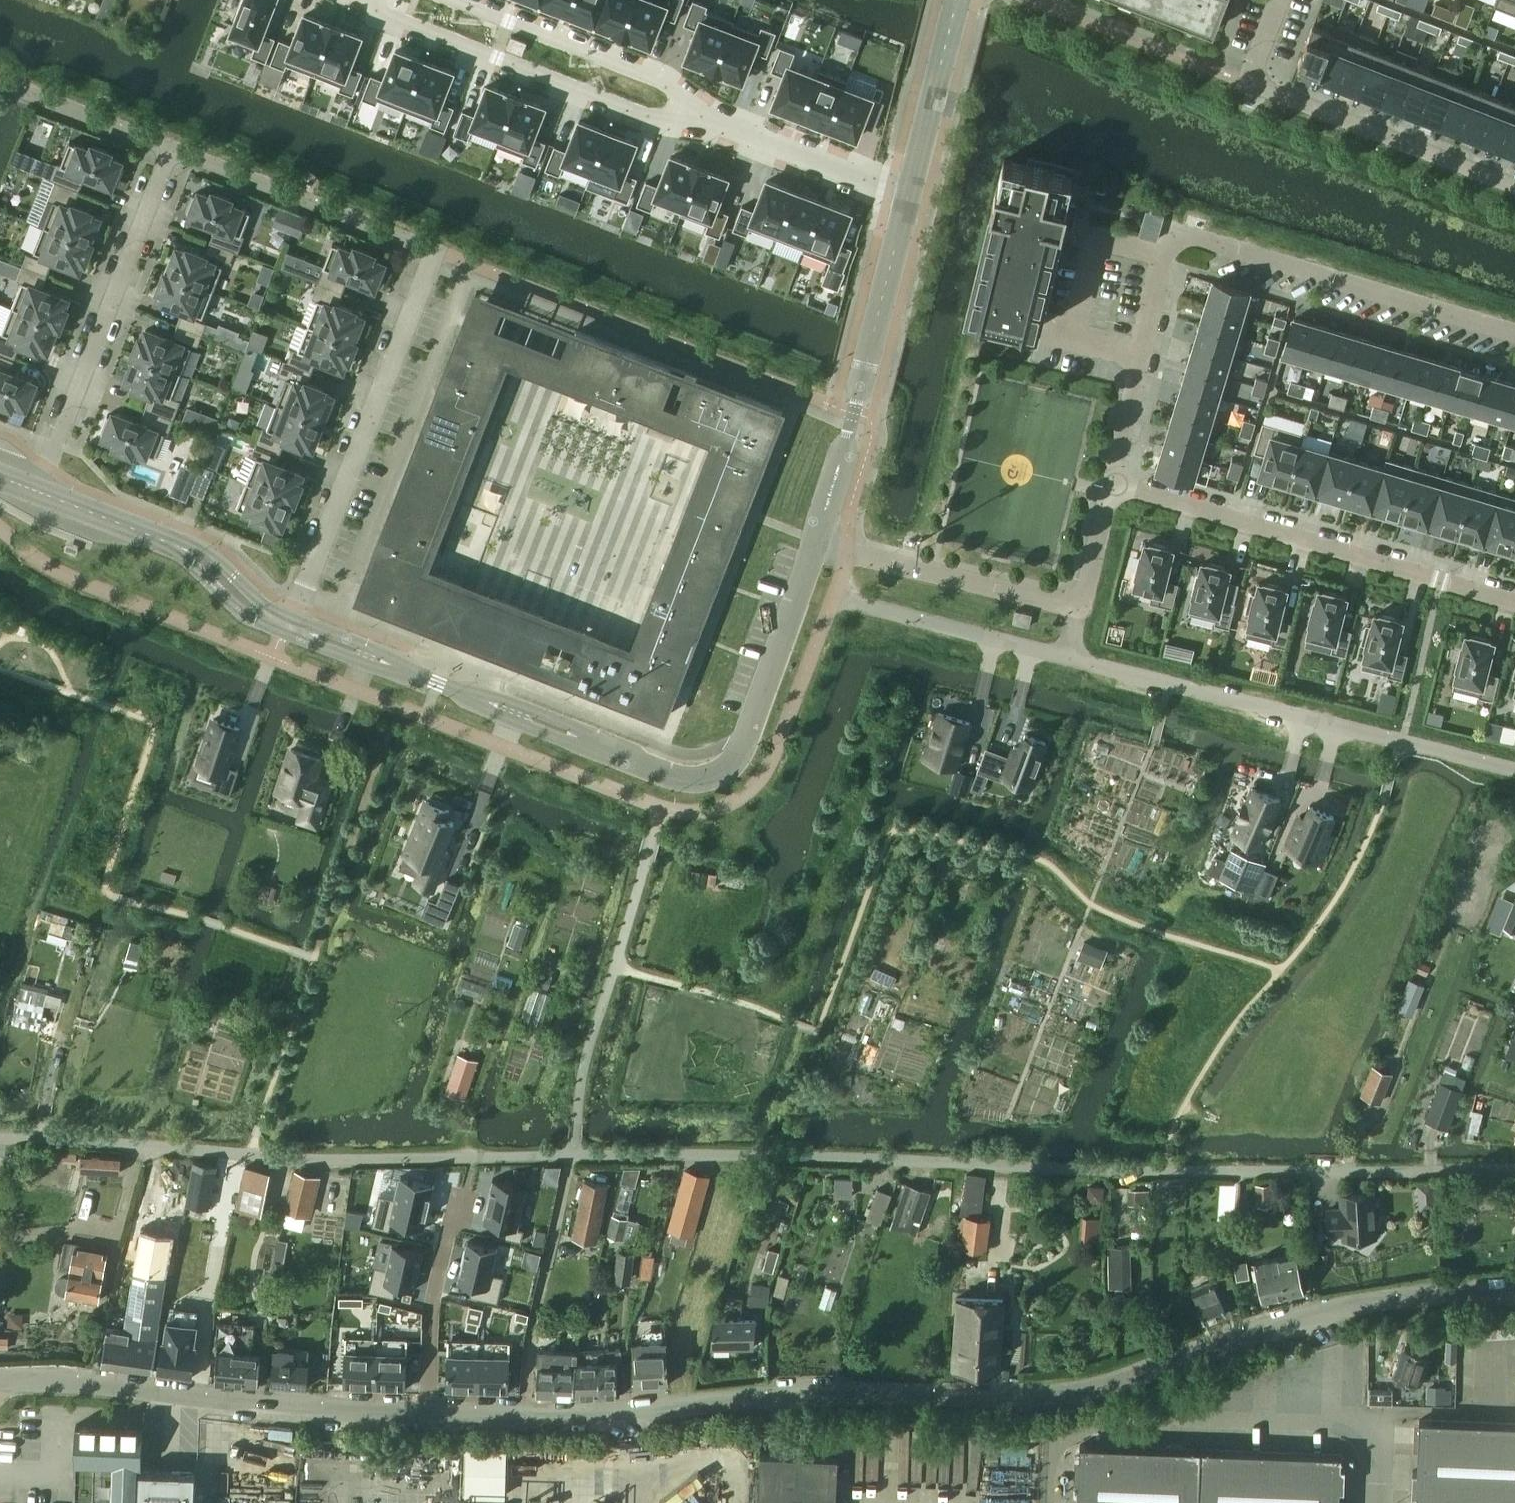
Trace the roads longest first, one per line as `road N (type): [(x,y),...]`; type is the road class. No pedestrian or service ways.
road 1 (unclassified): [(0,1380),(245,1405),(570,1414),(837,1395),(1091,1392),(1326,1311),(1457,1287),(1514,1289)]
road 2 (unclassified): [(249,1159),(681,1156),(1138,1173),(1514,1171)]
road 3 (residential): [(298,607),(436,257),(170,154)]
road 4 (residential): [(1514,336),(1172,233),(1111,485)]
road 5 (unclassified): [(1374,1502),(1377,1427),(1142,1416),(1049,1438),(1046,1502)]
road 6 (residential): [(1111,485),(1514,603)]
road 7 (residential): [(1111,485),(1078,609),(815,545)]
road 8 (tertiary): [(815,545),(747,737),(727,770),(704,783),(678,780),(594,746)]
road 9 (residential): [(1282,0),(1246,82),(1514,187)]
road 10 (tertiary): [(907,200),(815,545)]
road 11 (residential): [(685,112),(660,121),(379,14),(374,0)]
road 12 (residential): [(170,154),(45,467)]
road 13 (residential): [(685,112),(671,84),(450,0)]
road 14 (unclassified): [(0,1142),(249,1159)]
road 15 (residential): [(888,193),(685,112)]
road 16 (tertiary): [(953,9),(907,200)]
road 17 (residential): [(170,154),(0,86)]
road 18 (tertiary): [(172,546),(36,492)]
road 19 (tertiary): [(172,546),(239,612),(283,632)]
road 20 (tertiary): [(291,617),(262,605),(206,554),(172,546)]
road 21 (tertiary): [(594,746),(572,727),(501,699),(468,697)]
road 22 (tertiary): [(468,697),(495,716),(594,746)]

